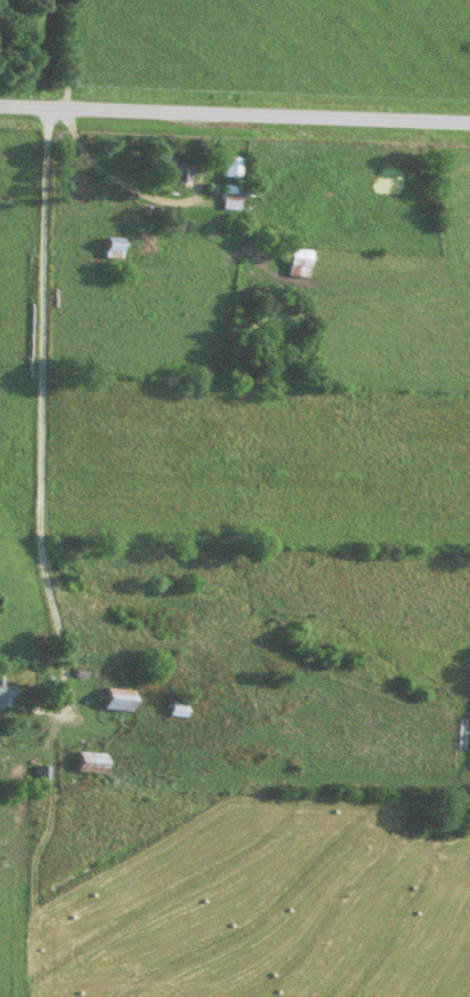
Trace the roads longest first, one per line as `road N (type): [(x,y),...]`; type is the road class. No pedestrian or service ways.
road 1 (secondary): [(469,118),(0,102)]

